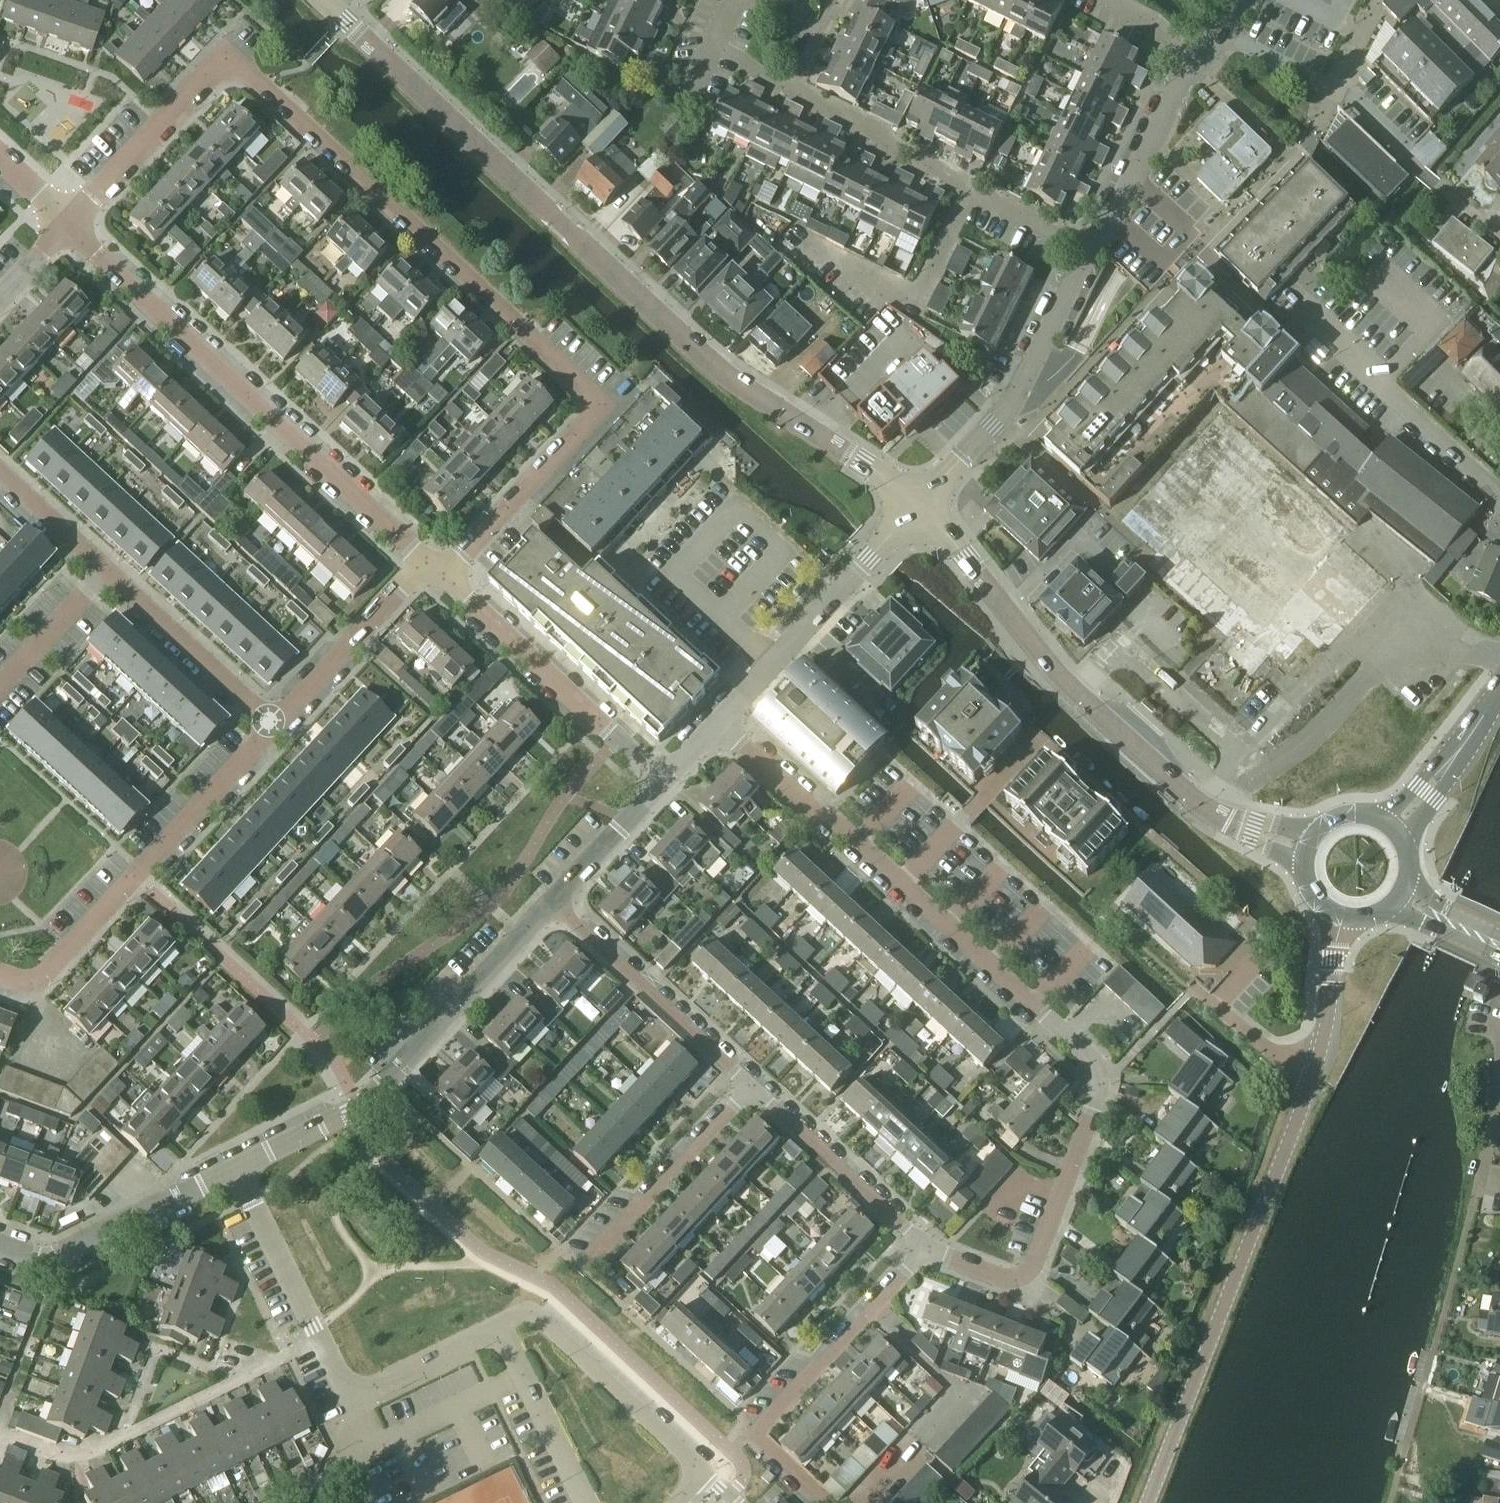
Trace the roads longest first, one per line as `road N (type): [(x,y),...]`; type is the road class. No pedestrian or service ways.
road 1 (residential): [(928,1249),(1002,1277),(1037,1259),(1100,1081),(1090,1057),(1060,1027),(857,839),(718,725)]
road 2 (tertiary): [(923,499),(711,362),(325,0)]
road 3 (residential): [(442,578),(599,401),(258,80),(227,62)]
road 4 (unclassified): [(1149,1502),(1316,1072),(1345,916)]
road 5 (residential): [(427,566),(67,222)]
road 6 (tertiary): [(1231,819),(1205,809),(1076,694),(923,499)]
road 7 (residential): [(238,1169),(380,1092),(555,901)]
road 8 (residential): [(0,971),(36,981),(49,971),(274,728)]
road 9 (residential): [(321,1340),(70,1463),(0,1438)]
road 10 (residential): [(1090,252),(793,93)]
road 11 (residential): [(718,725),(923,499)]
road 12 (residential): [(923,499),(1009,411),(1090,252)]
road 13 (residential): [(663,782),(442,578)]
road 14 (residential): [(555,901),(755,1088)]
road 15 (residential): [(701,1472),(531,1311),(499,1326)]
road 16 (residential): [(0,1245),(32,1256),(70,1253),(238,1169)]
road 17 (residential): [(756,1432),(928,1249)]
road 18 (residential): [(586,1268),(755,1088)]
road 19 (residential): [(755,1088),(928,1249)]
road 20 (residential): [(499,1326),(352,1399),(321,1340)]
road 21 (residential): [(274,728),(107,570)]
road 22 (residential): [(67,222),(212,67),(227,62)]
road 23 (residential): [(274,728),(427,566)]
road 24 (residential): [(1090,252),(1201,63)]
road 25 (residential): [(1406,151),(1338,90),(1227,35)]
road 26 (residential): [(499,1326),(585,1502)]
road 27 (residential): [(321,1340),(238,1169)]
road 28 (residential): [(1470,1222),(1499,1054)]
road 29 (residential): [(555,901),(663,782)]
road 30 (residential): [(0,685),(107,570)]
road 31 (residential): [(107,570),(0,469)]

